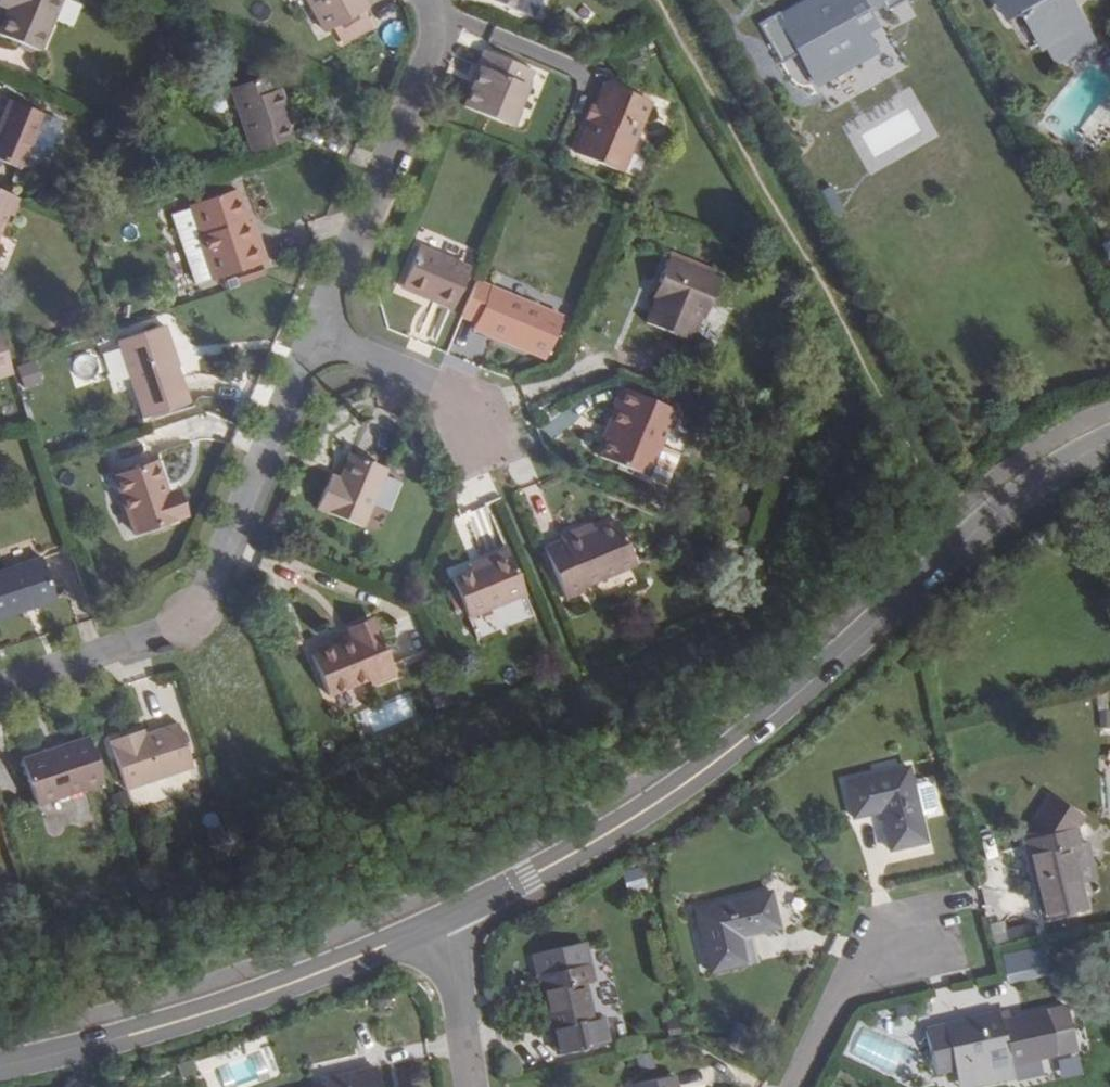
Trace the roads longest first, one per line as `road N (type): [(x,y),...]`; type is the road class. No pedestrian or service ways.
road 1 (residential): [(0,685),(158,631),(208,588),(326,344),(439,69),(435,22),(423,0)]
road 2 (tertiary): [(1109,443),(1018,494),(750,736),(643,812),(442,923)]
road 3 (track): [(663,0),(969,538)]
road 4 (tertiary): [(442,923),(279,989),(0,1067)]
road 5 (residential): [(932,950),(863,967),(805,1086)]
road 6 (residential): [(442,923),(474,1086)]

